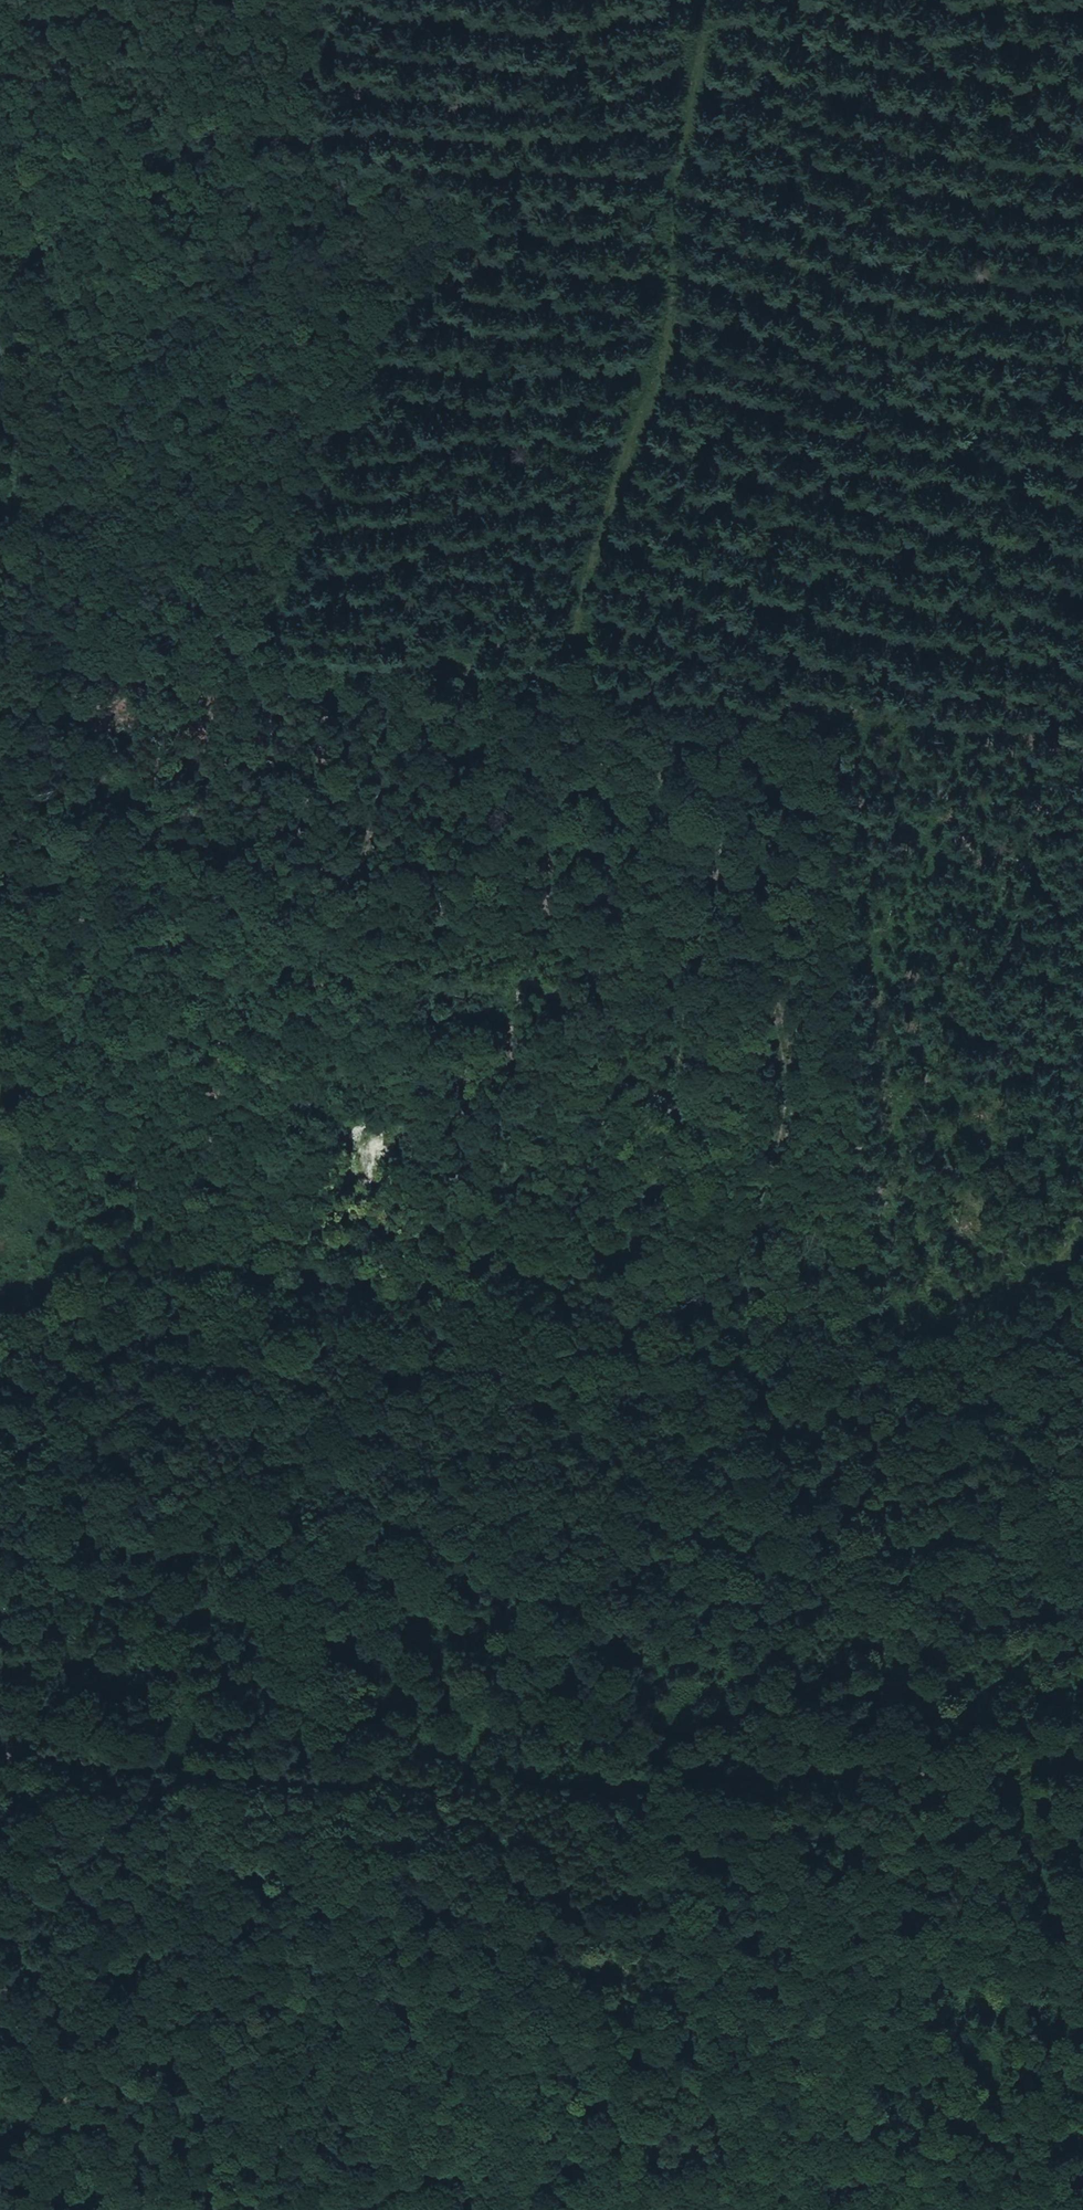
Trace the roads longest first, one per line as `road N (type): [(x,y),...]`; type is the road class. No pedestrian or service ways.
road 1 (track): [(0,1282),(97,1262),(209,1255),(512,1275),(641,1266),(832,1302),(913,1304),(972,1290),(1033,1263),(1082,1210)]
road 2 (track): [(1082,1759),(735,1782),(197,1767),(0,1748)]

